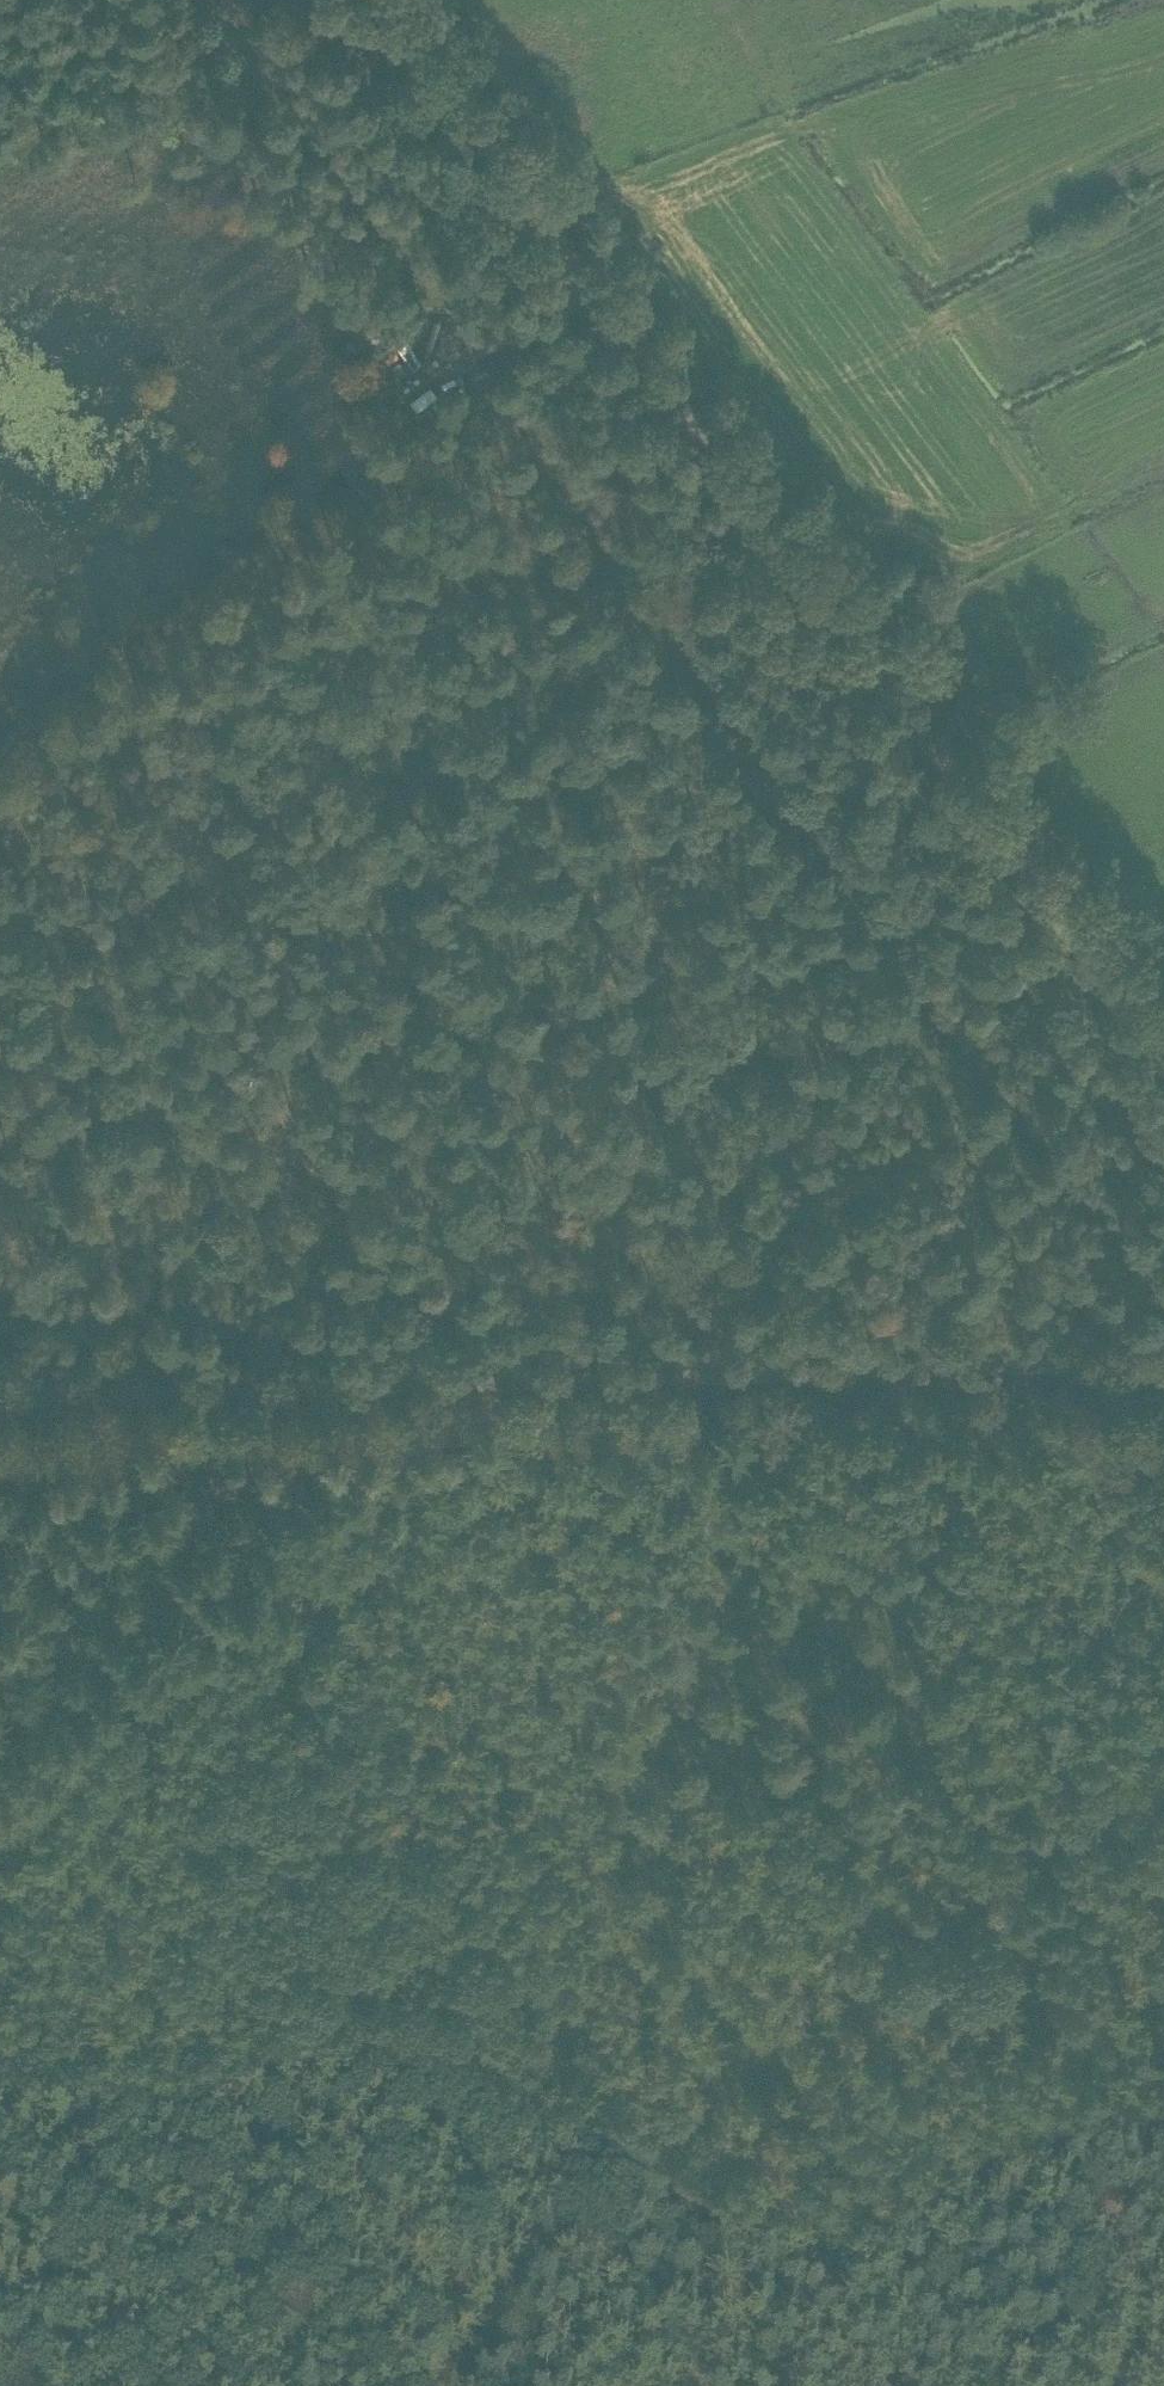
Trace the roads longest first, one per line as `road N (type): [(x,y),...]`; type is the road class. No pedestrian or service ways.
road 1 (track): [(1163,1066),(378,0)]
road 2 (unclassified): [(0,1402),(1163,1360)]
road 3 (track): [(989,830),(753,980),(678,1006),(0,1016)]
road 4 (track): [(461,2385),(638,2156),(816,2003),(1067,1834),(1163,1781)]
road 5 (track): [(693,1380),(622,1409),(406,1447),(0,1764)]
road 6 (track): [(796,2020),(1022,2385)]
road 7 (track): [(0,82),(231,0)]

